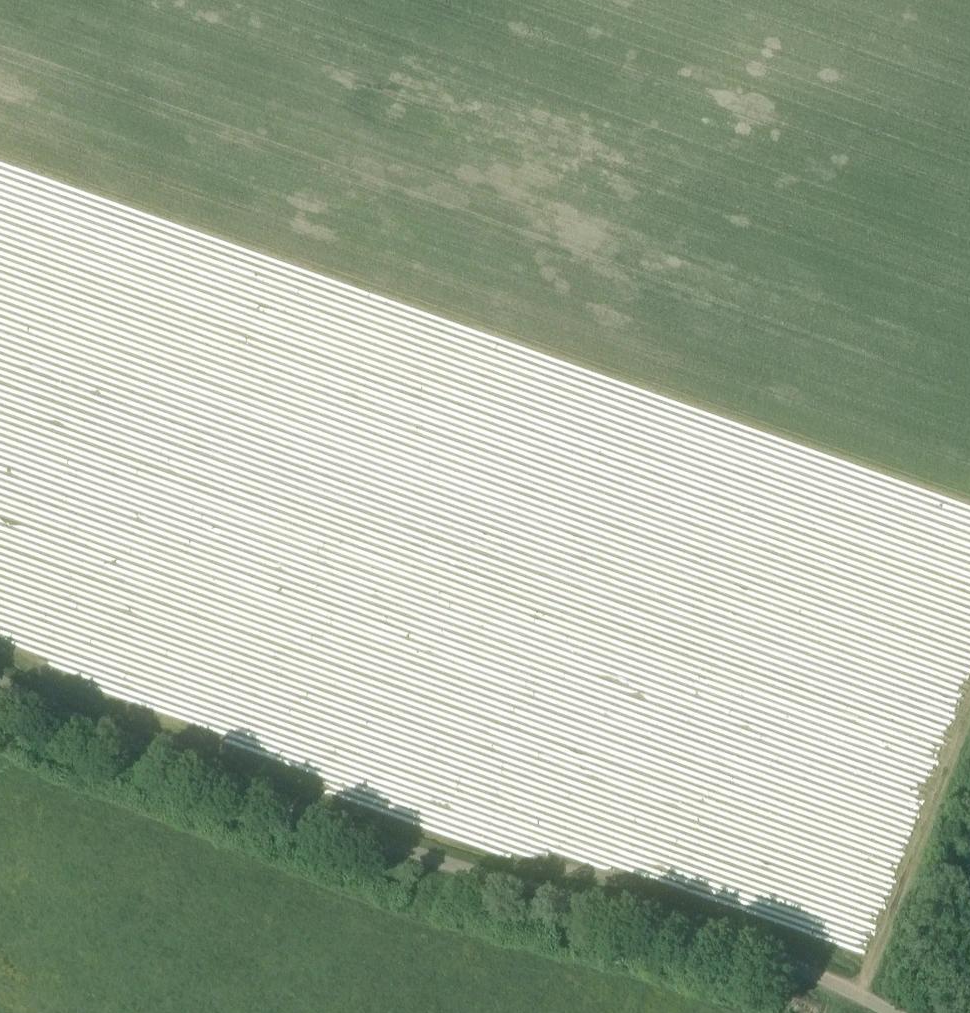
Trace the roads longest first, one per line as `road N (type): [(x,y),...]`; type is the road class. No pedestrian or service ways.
road 1 (unclassified): [(911,1012),(705,893),(484,850),(87,697),(0,651)]

